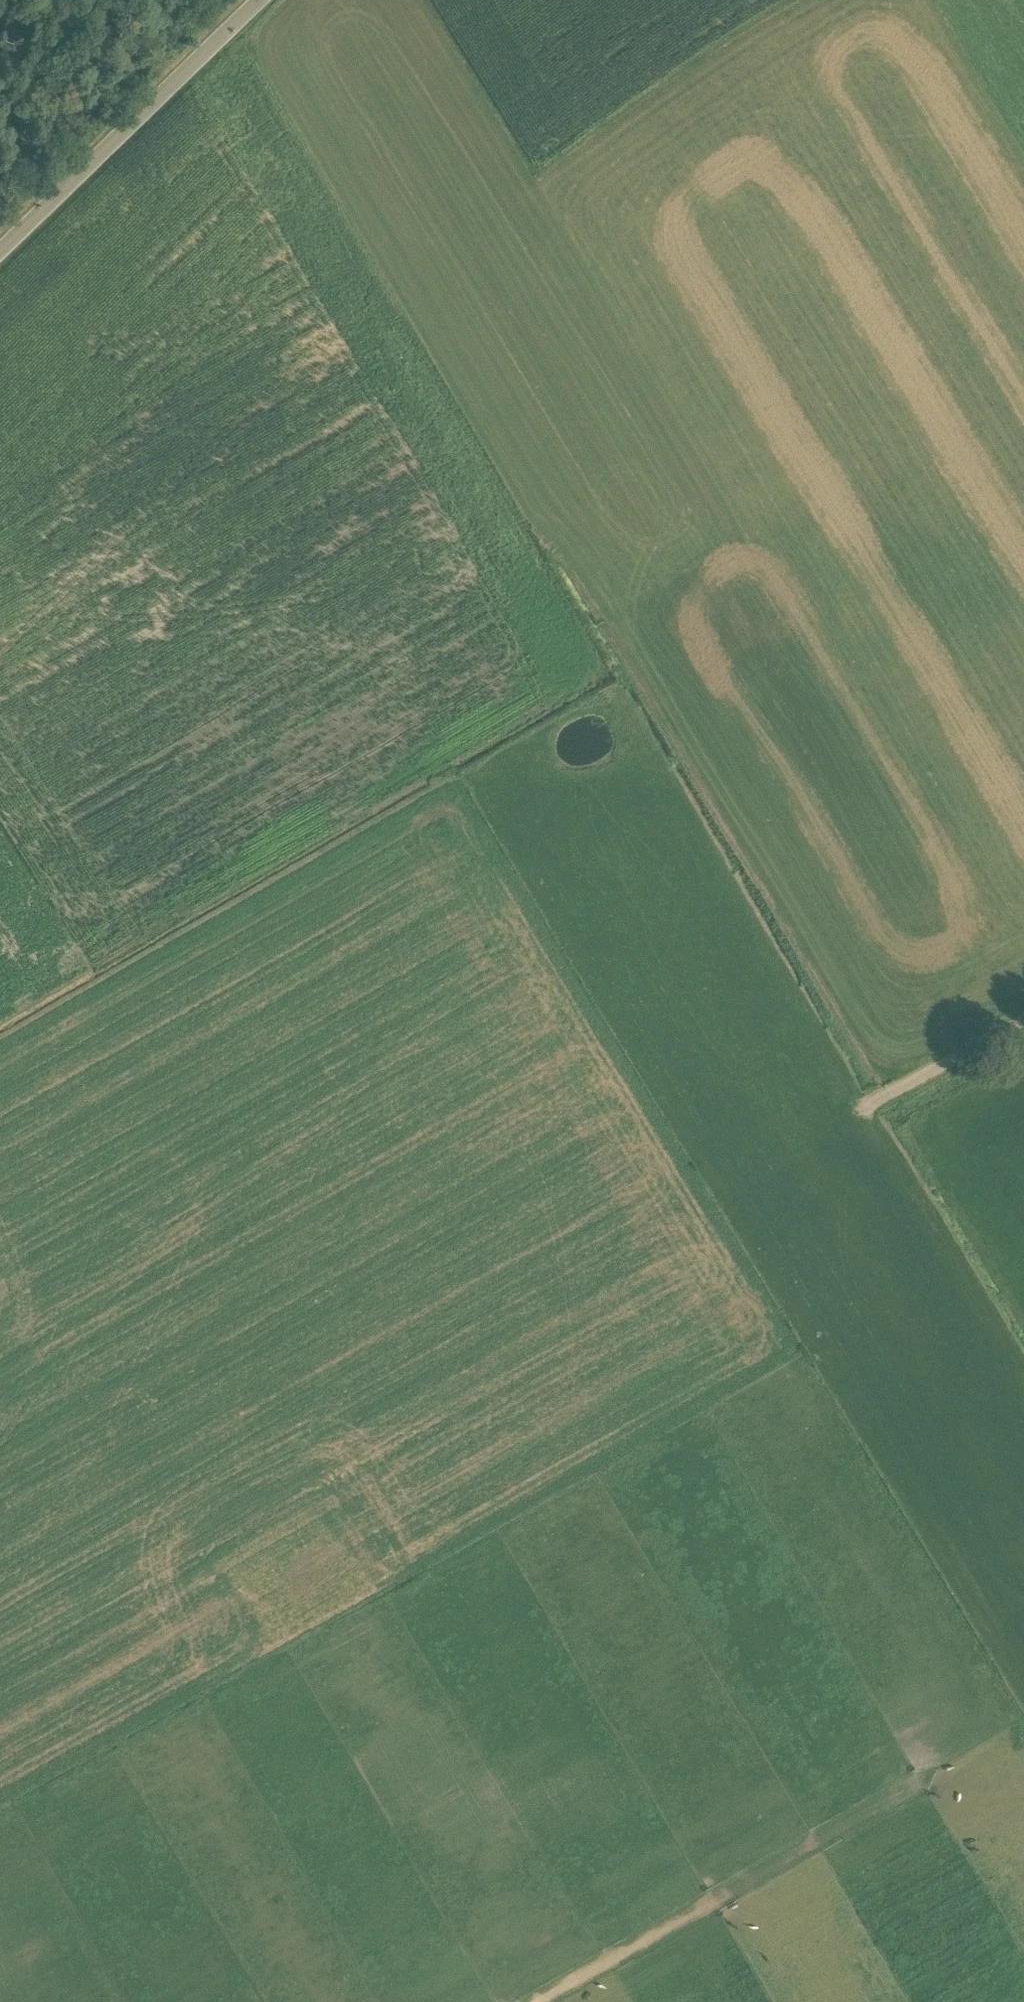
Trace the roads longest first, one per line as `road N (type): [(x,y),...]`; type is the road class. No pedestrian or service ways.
road 1 (unclassified): [(0,246),(262,0)]
road 2 (track): [(870,1113),(1023,1026)]

